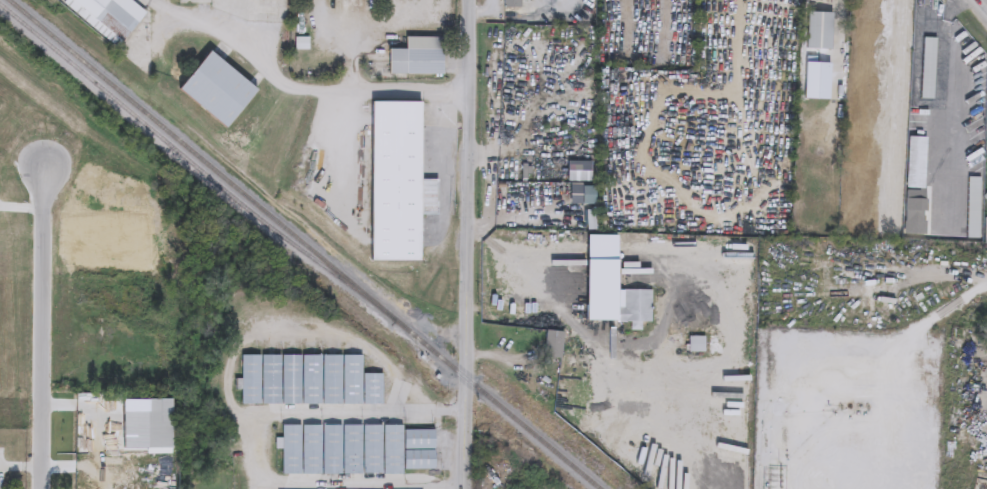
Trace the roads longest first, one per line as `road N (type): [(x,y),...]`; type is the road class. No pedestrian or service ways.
road 1 (tertiary): [(466,488),(471,0)]
road 2 (residential): [(472,95),(293,85),(228,28),(152,0)]
road 3 (residential): [(47,488),(44,168)]

